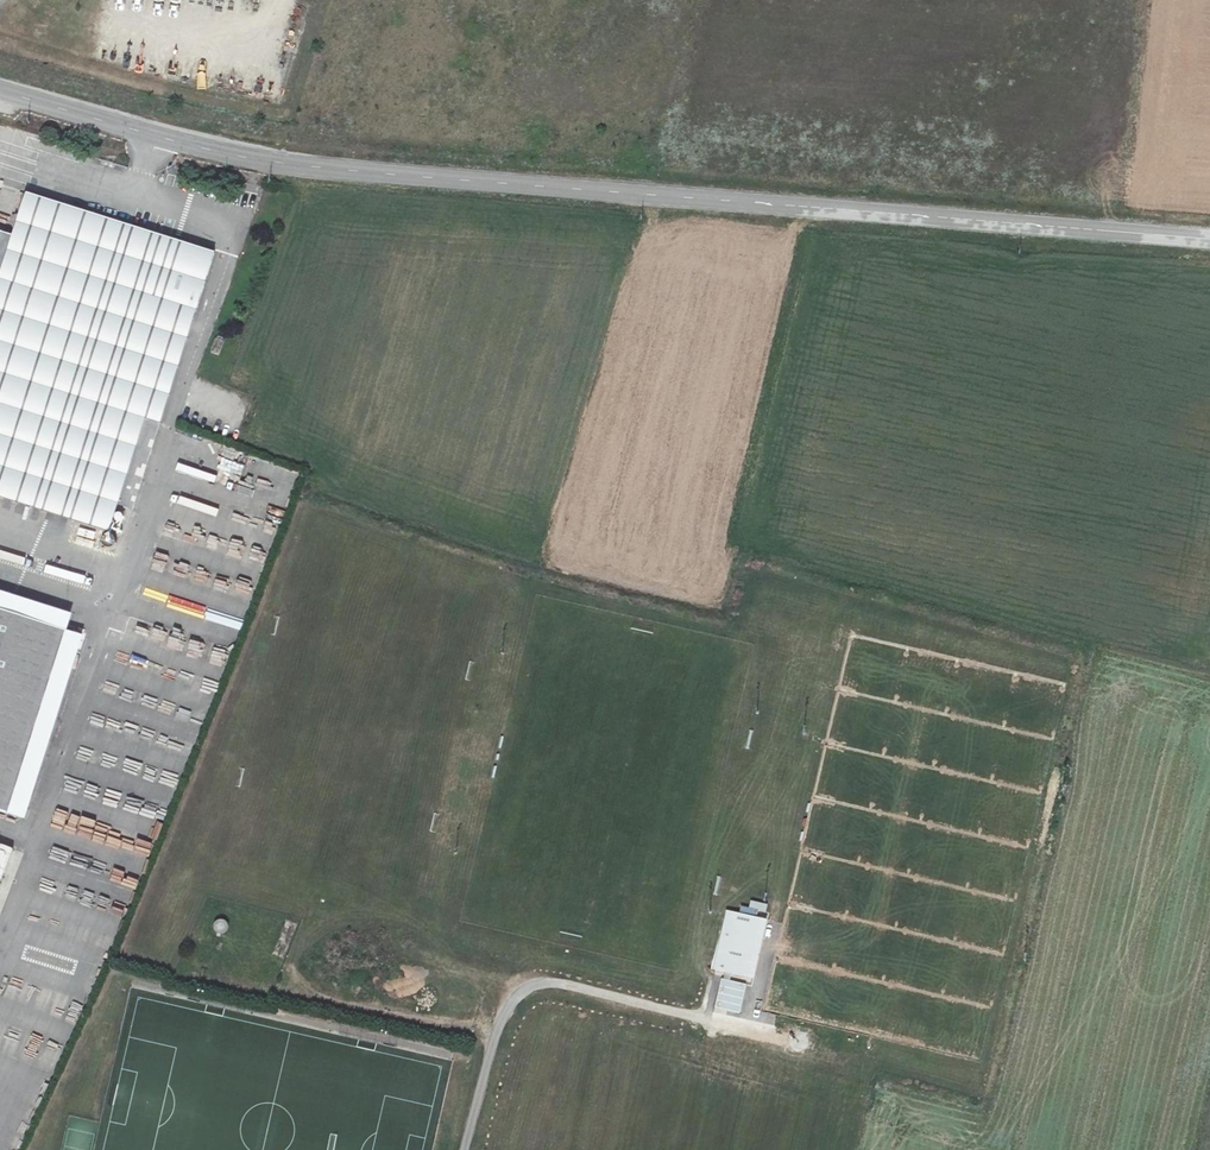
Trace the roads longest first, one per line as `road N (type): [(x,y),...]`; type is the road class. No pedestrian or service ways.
road 1 (unclassified): [(1209,240),(311,166),(182,142),(0,93)]

